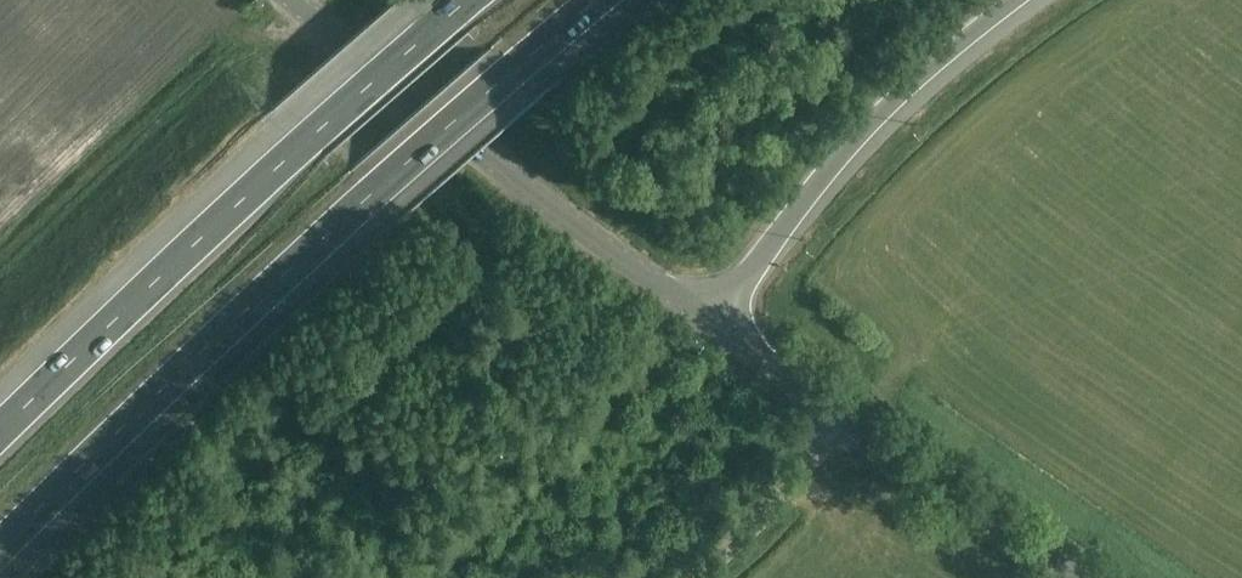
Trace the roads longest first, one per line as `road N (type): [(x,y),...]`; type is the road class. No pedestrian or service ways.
road 1 (motorway): [(0,548),(295,265),(597,0)]
road 2 (motorway): [(468,0),(0,432)]
road 3 (secondary): [(713,324),(480,154),(293,0)]
road 4 (motorway): [(713,324),(862,133),(1015,0)]
road 5 (secondary): [(1084,577),(844,415)]
road 6 (unclassified): [(692,577),(756,525),(844,415)]
road 7 (secondary): [(844,415),(713,324)]

